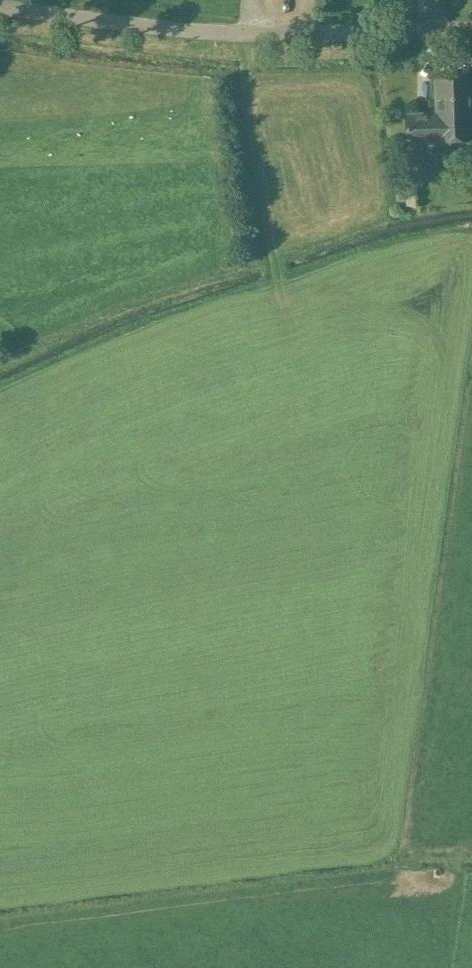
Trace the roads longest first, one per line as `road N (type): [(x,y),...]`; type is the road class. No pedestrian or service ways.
road 1 (unclassified): [(0,4),(239,35),(471,29)]

